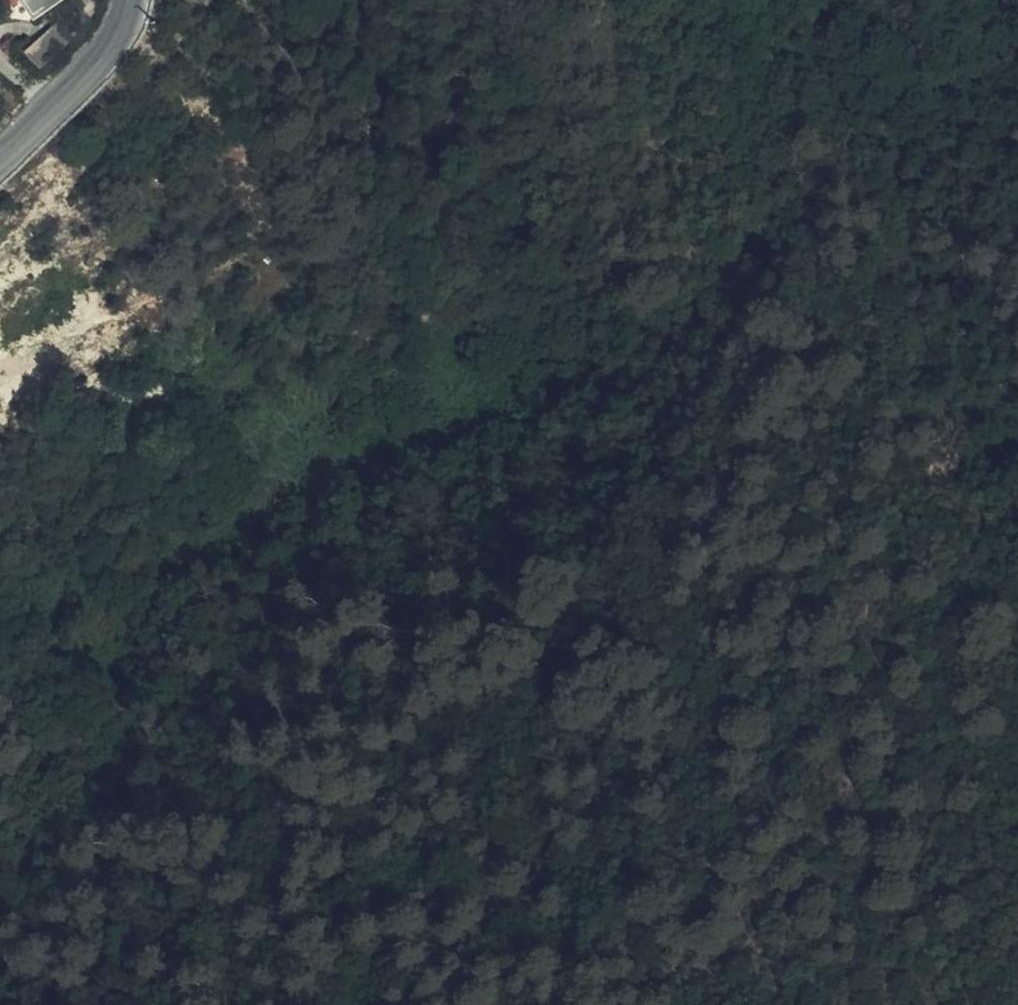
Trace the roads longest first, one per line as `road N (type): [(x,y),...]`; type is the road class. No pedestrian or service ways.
road 1 (secondary): [(0,162),(85,78),(117,35),(131,0)]

